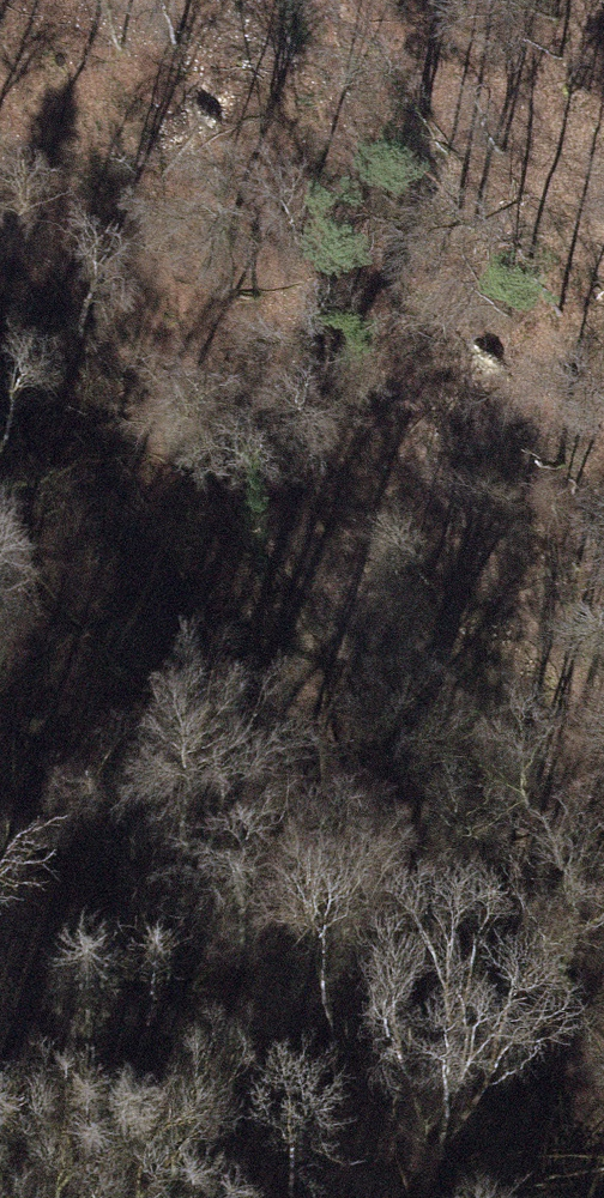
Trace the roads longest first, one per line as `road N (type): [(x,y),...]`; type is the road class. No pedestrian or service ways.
road 1 (track): [(307,0),(347,267),(495,612),(476,665),(434,670),(361,628),(41,233),(0,136)]
road 2 (track): [(255,1197),(85,1079),(0,1048)]

